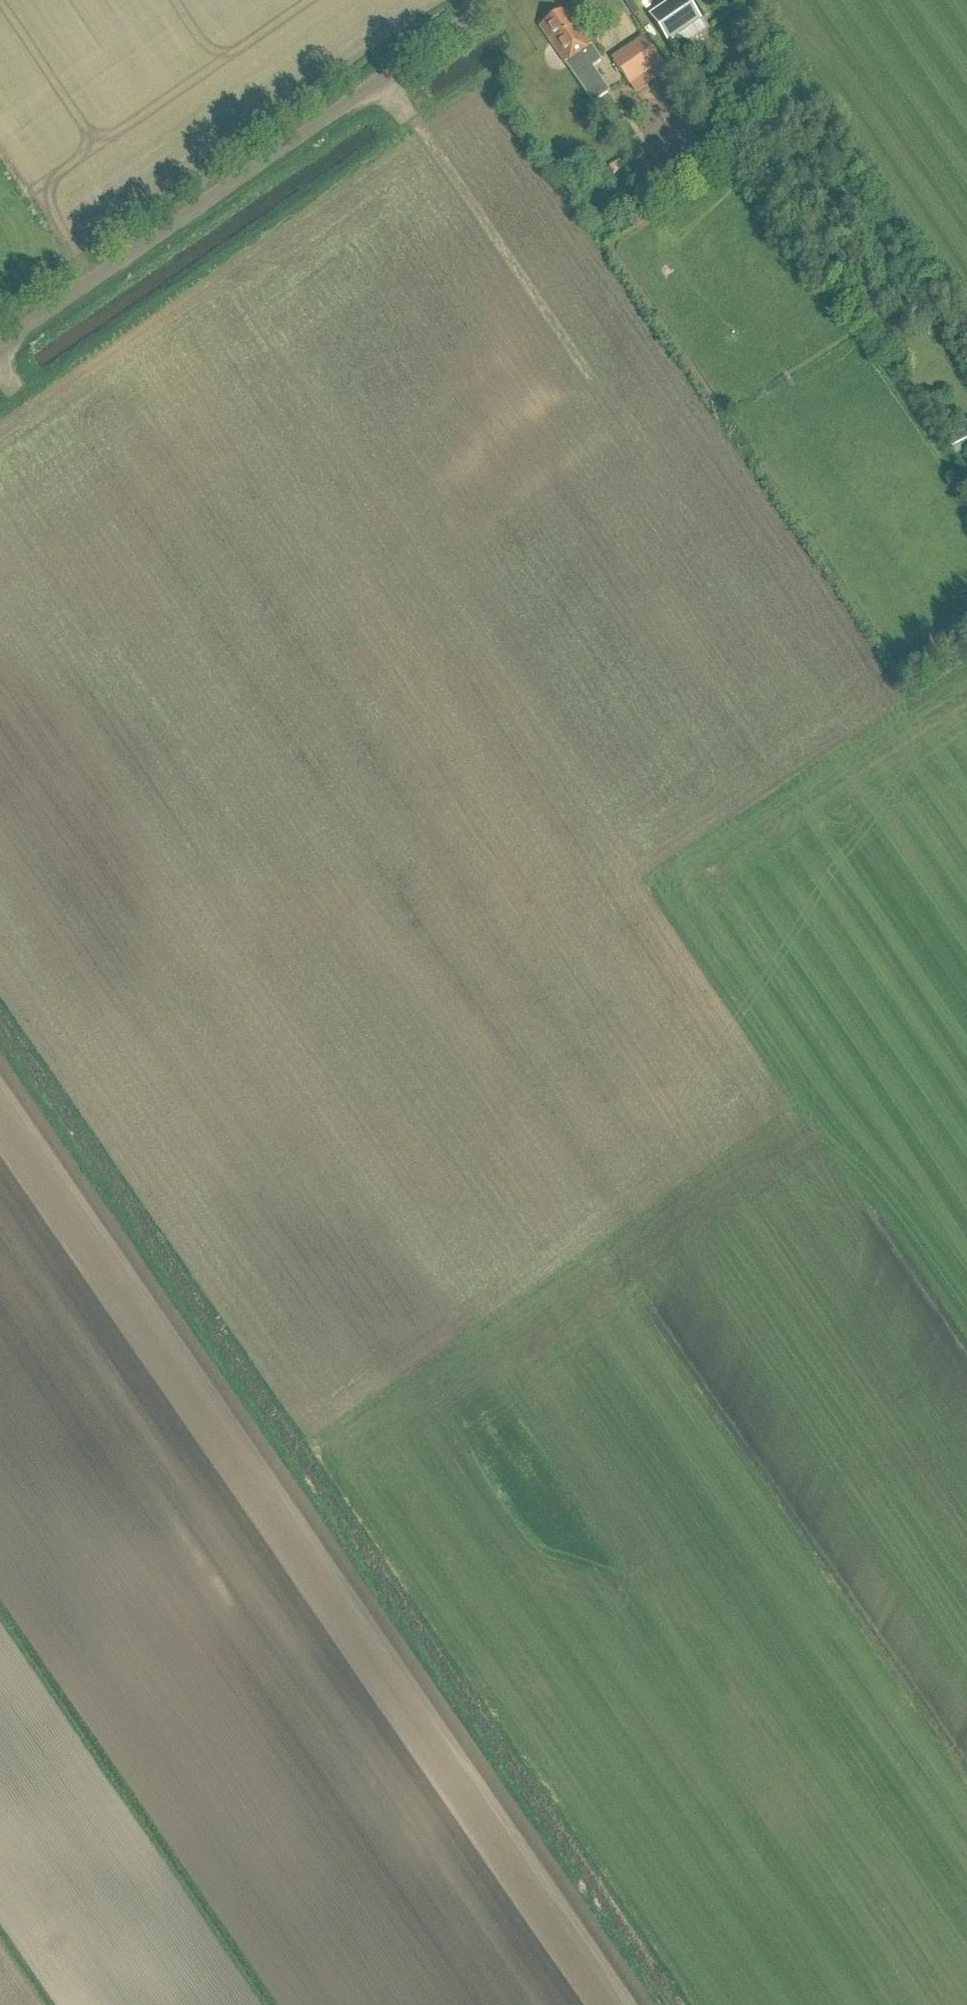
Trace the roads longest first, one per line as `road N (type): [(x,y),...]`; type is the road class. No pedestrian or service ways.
road 1 (unclassified): [(0,343),(495,0)]

